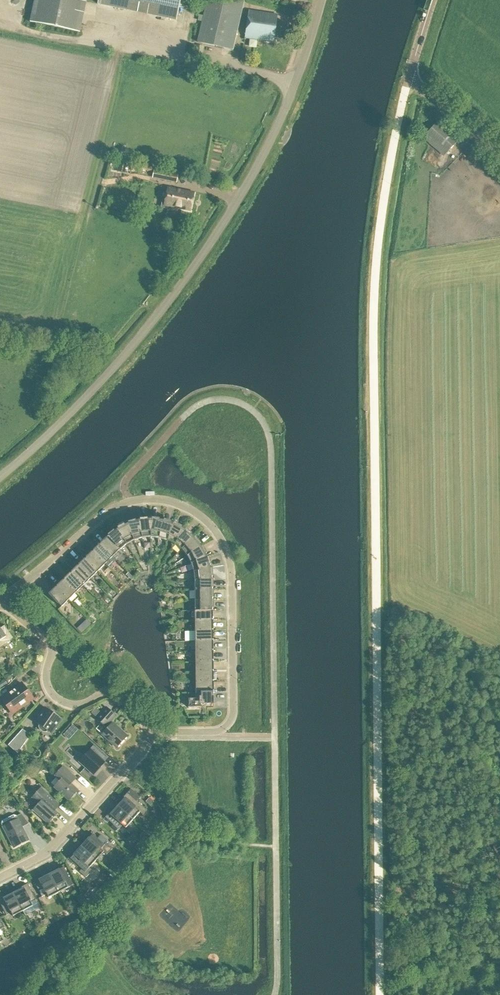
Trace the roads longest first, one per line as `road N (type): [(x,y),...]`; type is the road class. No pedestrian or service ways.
road 1 (unclassified): [(0,476),(87,395),(194,266),(288,109),(321,0)]
road 2 (residential): [(1,603),(131,503),(170,503),(204,521),(231,572),(231,719),(214,733),(146,733)]
road 3 (residential): [(146,733),(116,694),(73,707),(55,699),(45,676),(51,646),(1,603)]
road 4 (residential): [(0,874),(48,850),(140,753),(146,733)]
road 5 (unclassified): [(410,75),(499,155)]

